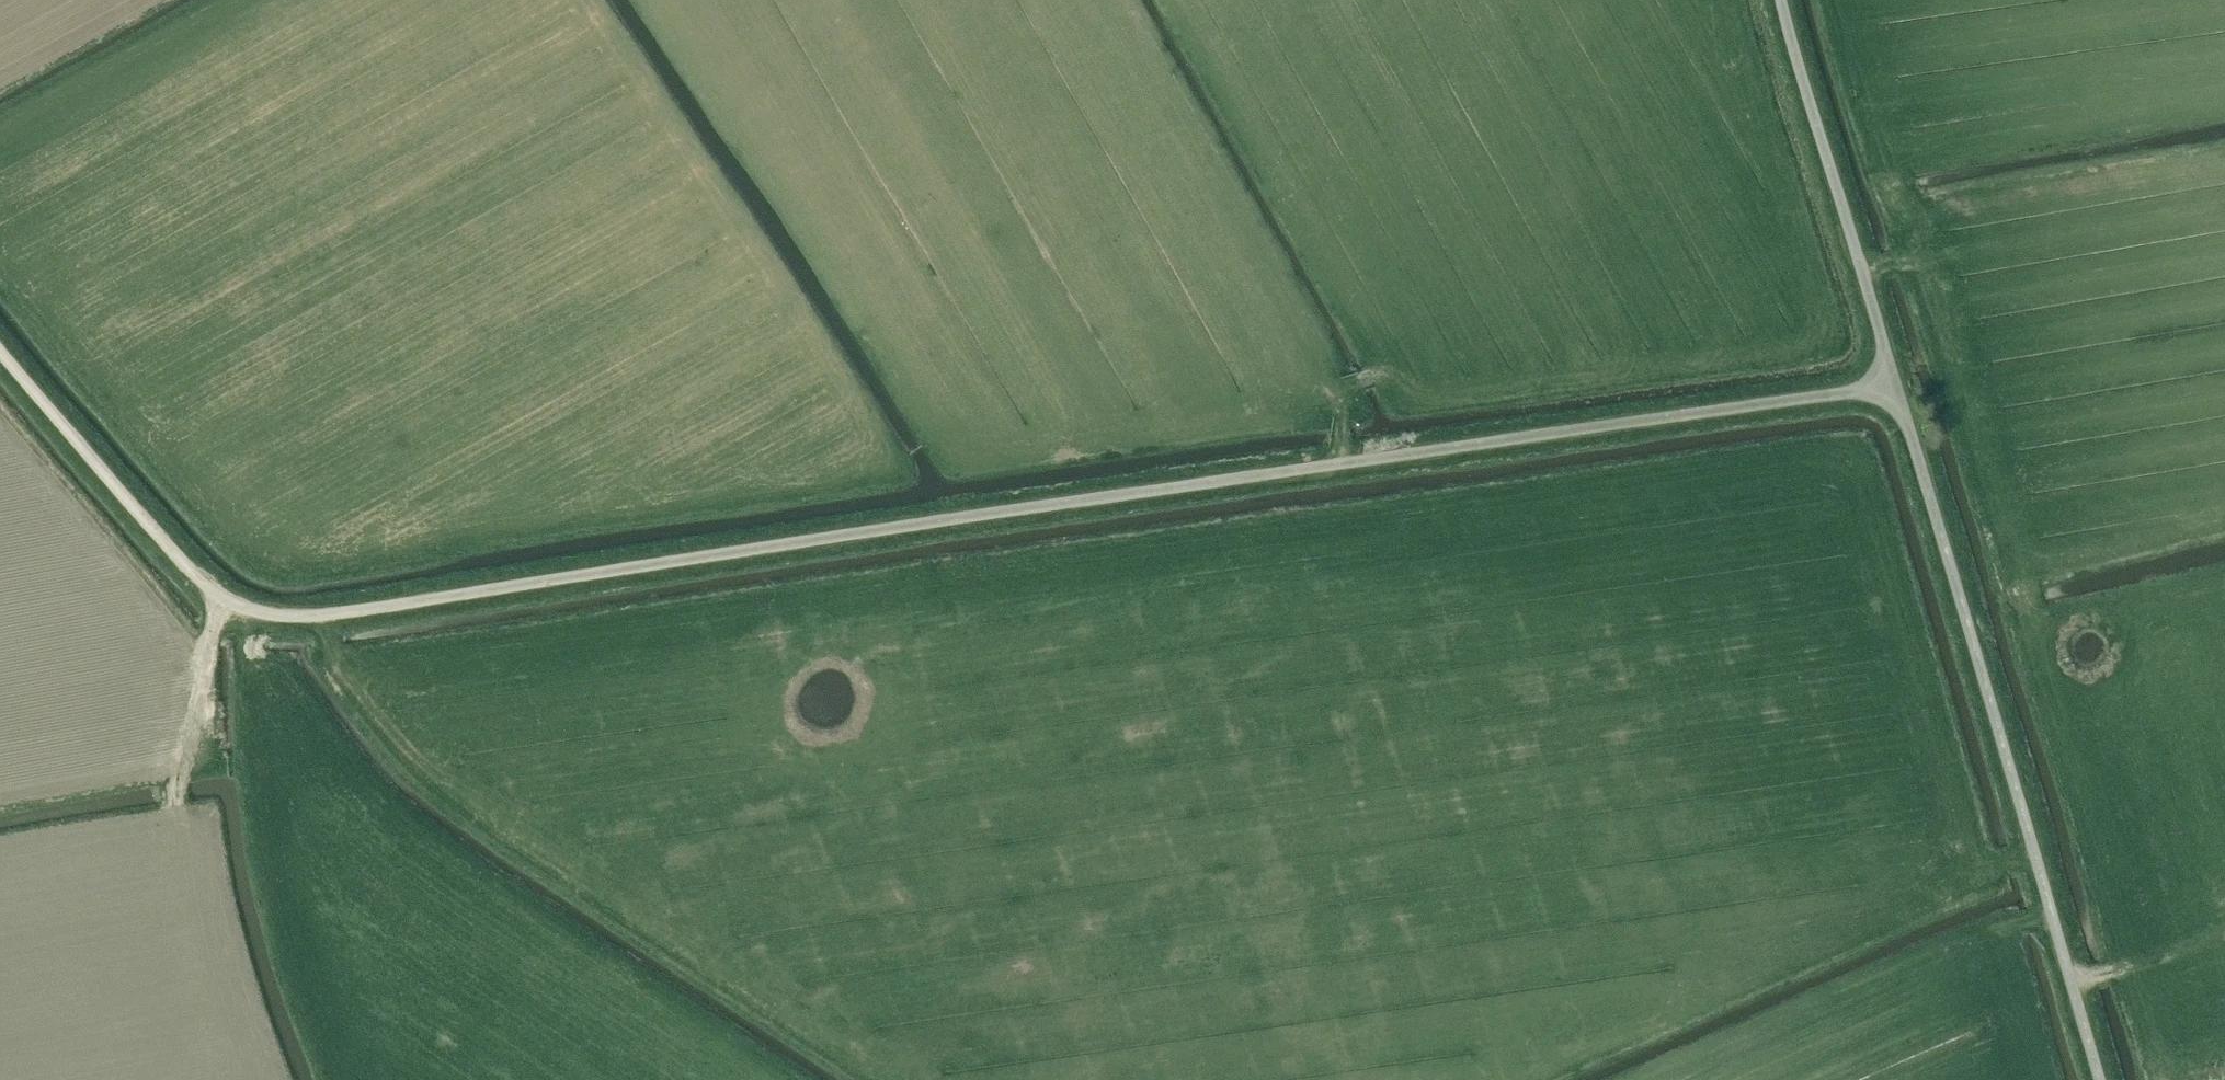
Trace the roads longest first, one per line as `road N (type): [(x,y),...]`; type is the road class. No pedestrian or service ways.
road 1 (unclassified): [(1894,383),(281,616),(236,604),(198,577),(0,351)]
road 2 (unclassified): [(2099,1079),(1894,383)]
road 3 (unclassified): [(1894,383),(1780,0)]

